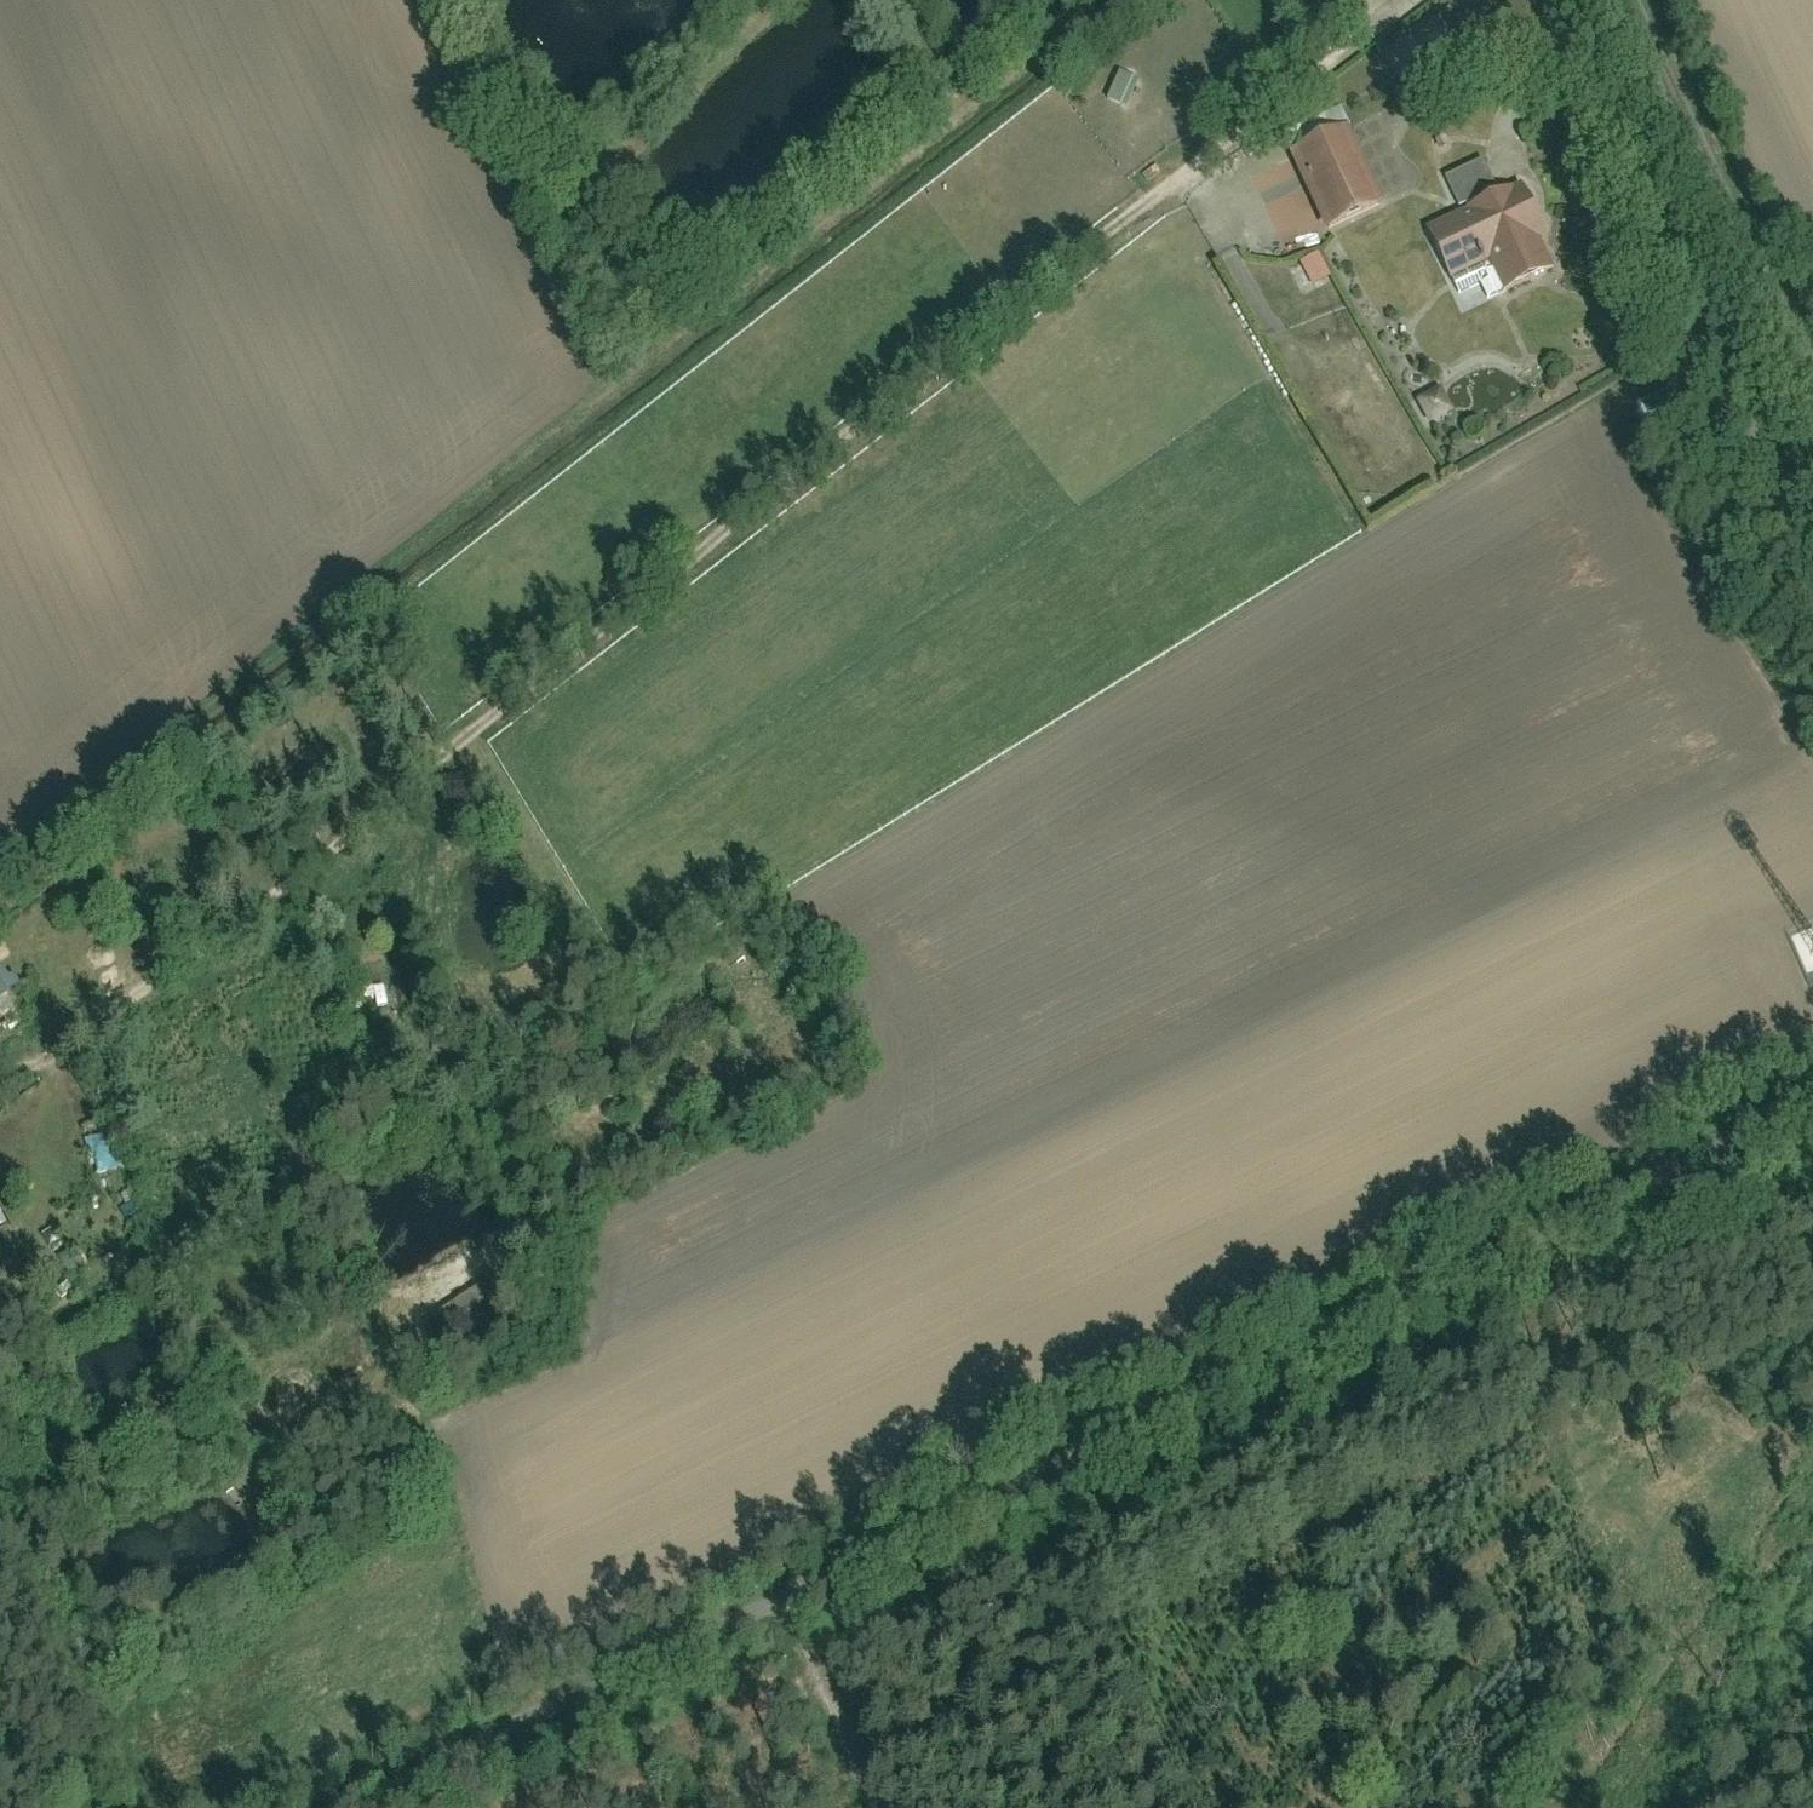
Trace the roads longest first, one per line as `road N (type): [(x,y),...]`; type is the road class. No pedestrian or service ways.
road 1 (track): [(1812,1099),(348,1807)]
road 2 (track): [(1139,0),(69,842),(0,848)]

